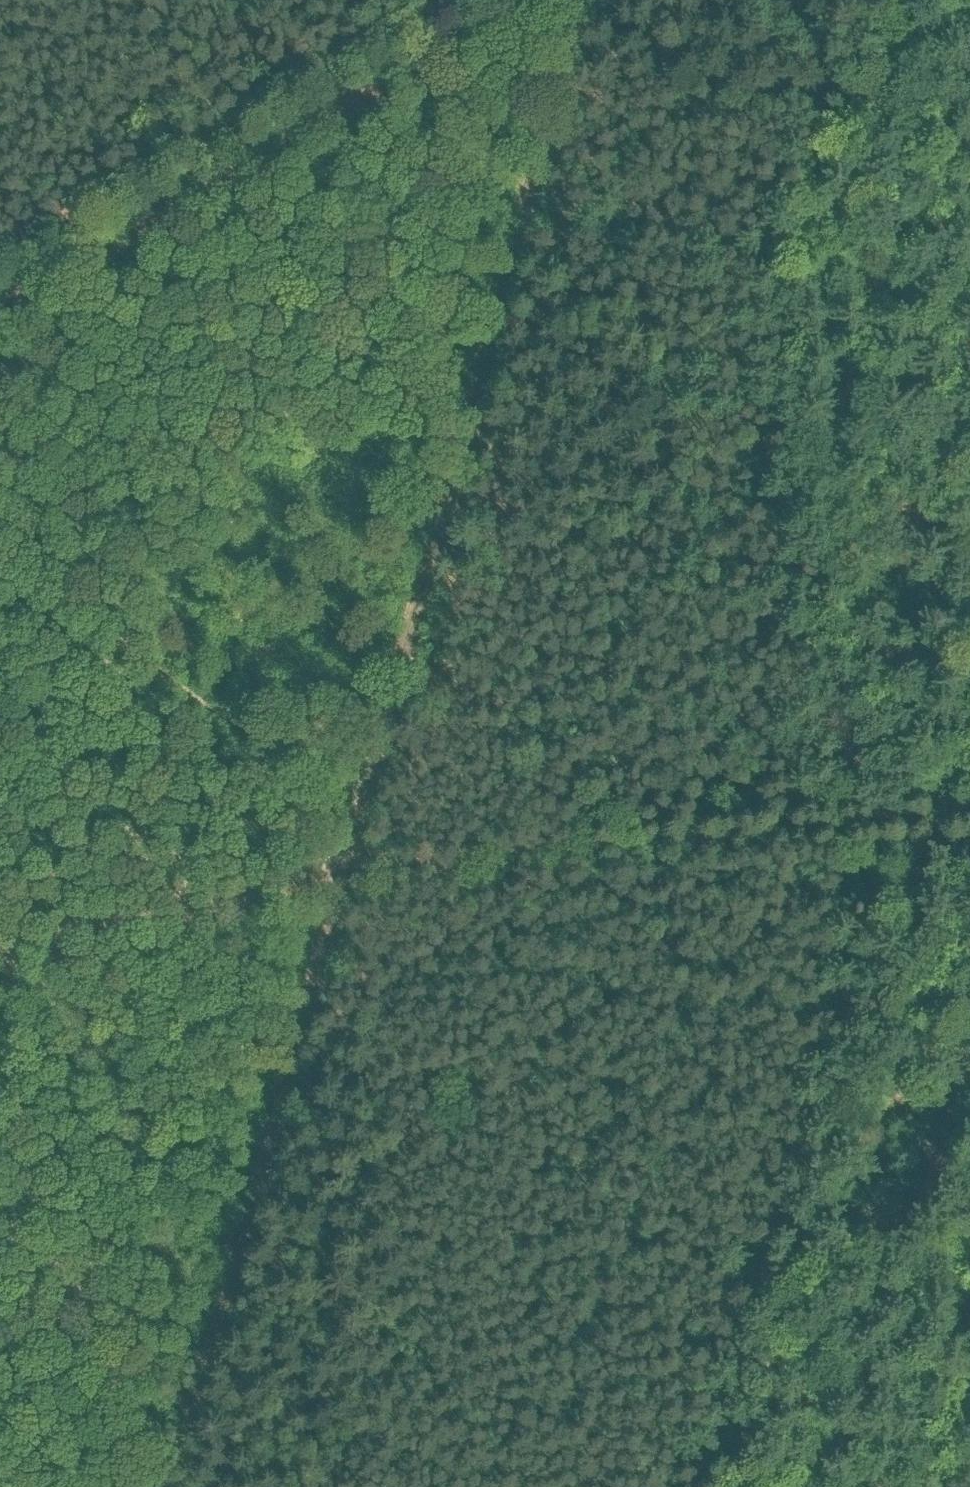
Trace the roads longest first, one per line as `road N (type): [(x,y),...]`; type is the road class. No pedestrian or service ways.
road 1 (track): [(172,1486),(555,0)]
road 2 (track): [(969,812),(589,857),(329,869),(0,946)]
road 3 (track): [(0,303),(540,0)]

